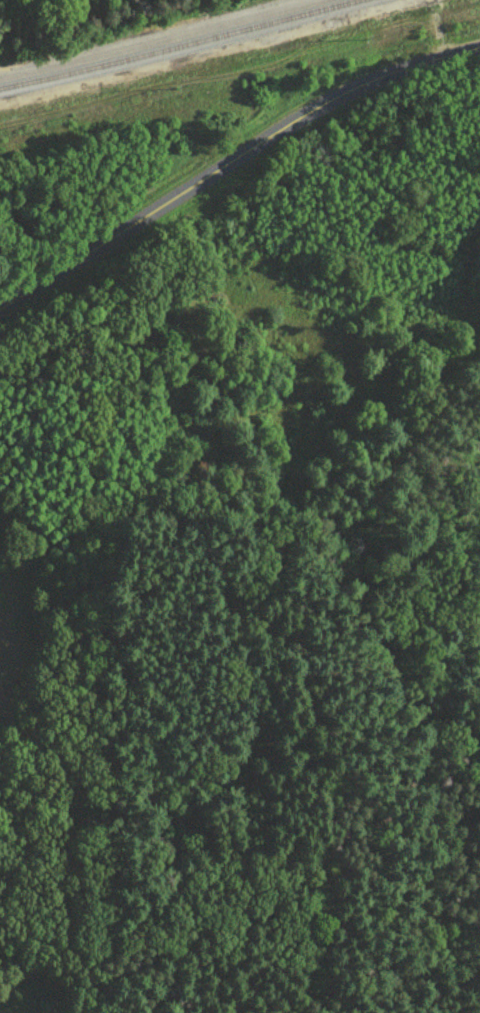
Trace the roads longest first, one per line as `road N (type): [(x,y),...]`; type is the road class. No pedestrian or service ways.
road 1 (residential): [(0,307),(318,102),(393,68),(479,44)]

